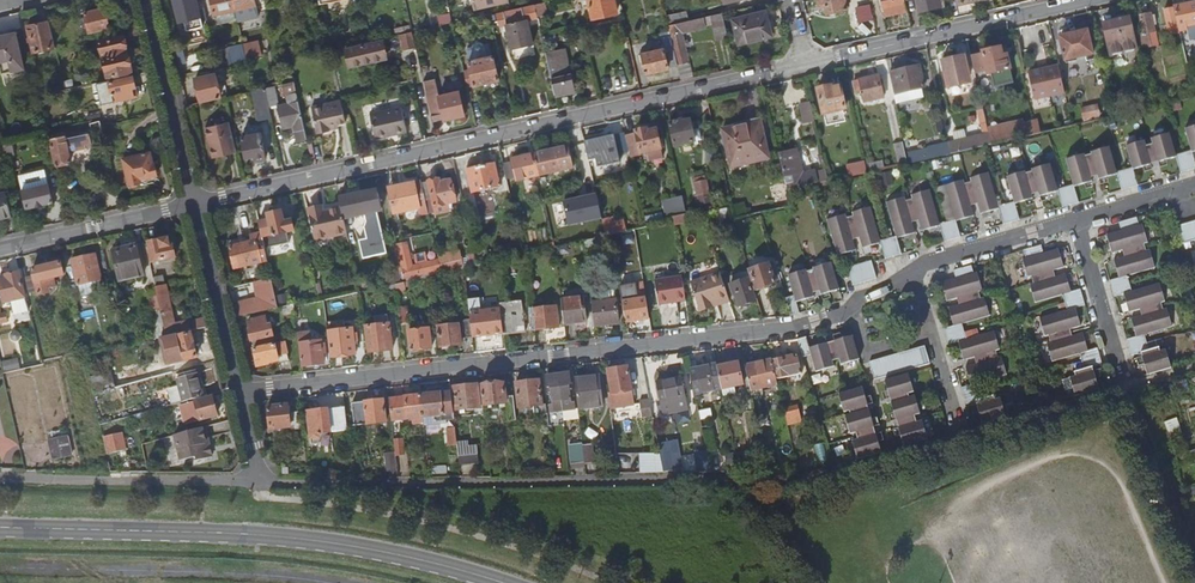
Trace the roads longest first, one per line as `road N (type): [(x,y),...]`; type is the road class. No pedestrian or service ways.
road 1 (residential): [(806,65),(194,203)]
road 2 (residential): [(240,390),(749,334),(851,309)]
road 3 (residential): [(814,477),(260,482)]
road 4 (secondary): [(497,582),(308,540),(0,528)]
road 5 (residential): [(1087,0),(806,65)]
road 6 (residential): [(260,482),(0,477)]
road 7 (residential): [(145,0),(194,203)]
road 8 (residential): [(194,203),(0,248)]
road 9 (residential): [(194,203),(240,390)]
road 10 (residential): [(910,273),(1071,224)]
road 11 (residential): [(1071,224),(1119,376)]

